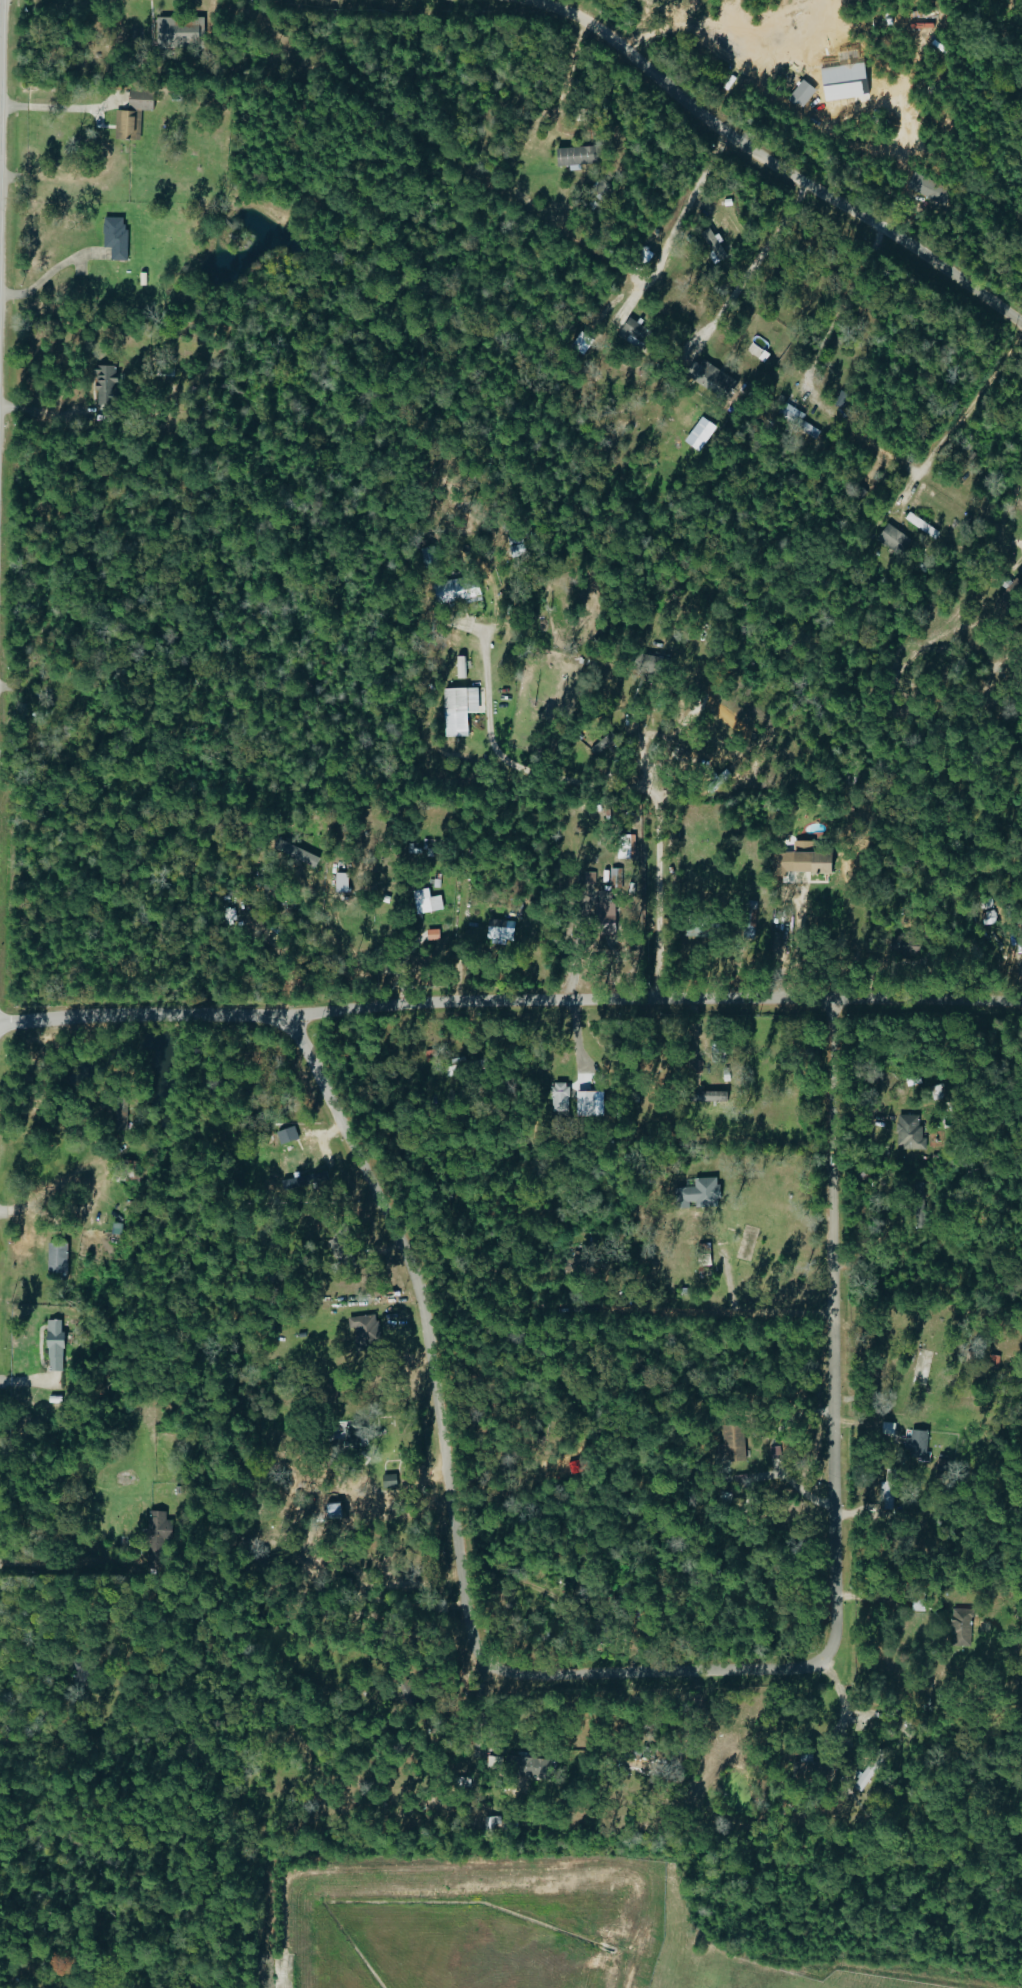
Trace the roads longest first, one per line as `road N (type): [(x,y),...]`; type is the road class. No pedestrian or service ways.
road 1 (residential): [(1021,1007),(471,1003),(295,1018),(58,1019),(0,1029)]
road 2 (residential): [(295,1018),(411,1268),(469,1630),(476,1654),(500,1671)]
road 3 (residential): [(845,1669),(837,1001)]
road 4 (residential): [(1021,319),(701,115),(591,28),(521,0)]
road 5 (residential): [(500,1671),(845,1669)]
road 6 (residential): [(640,1471),(674,1670)]
road 7 (residential): [(500,1671),(485,1756),(448,1806),(415,1816)]

